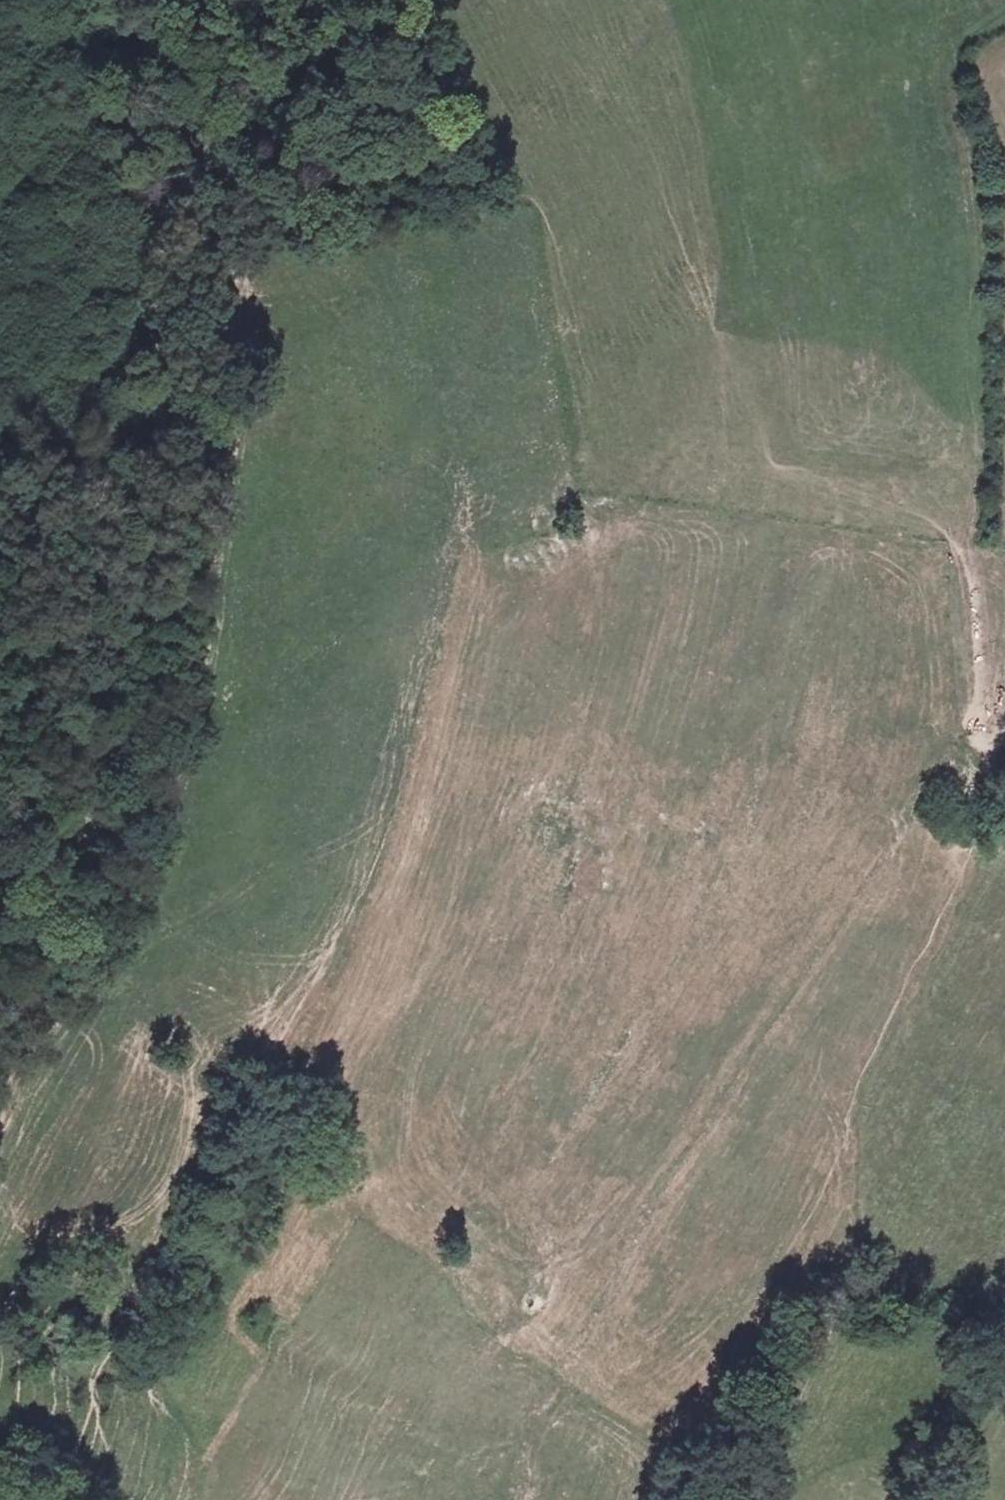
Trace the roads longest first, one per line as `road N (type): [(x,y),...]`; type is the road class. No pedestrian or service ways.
road 1 (track): [(0,899),(77,393),(0,66)]

